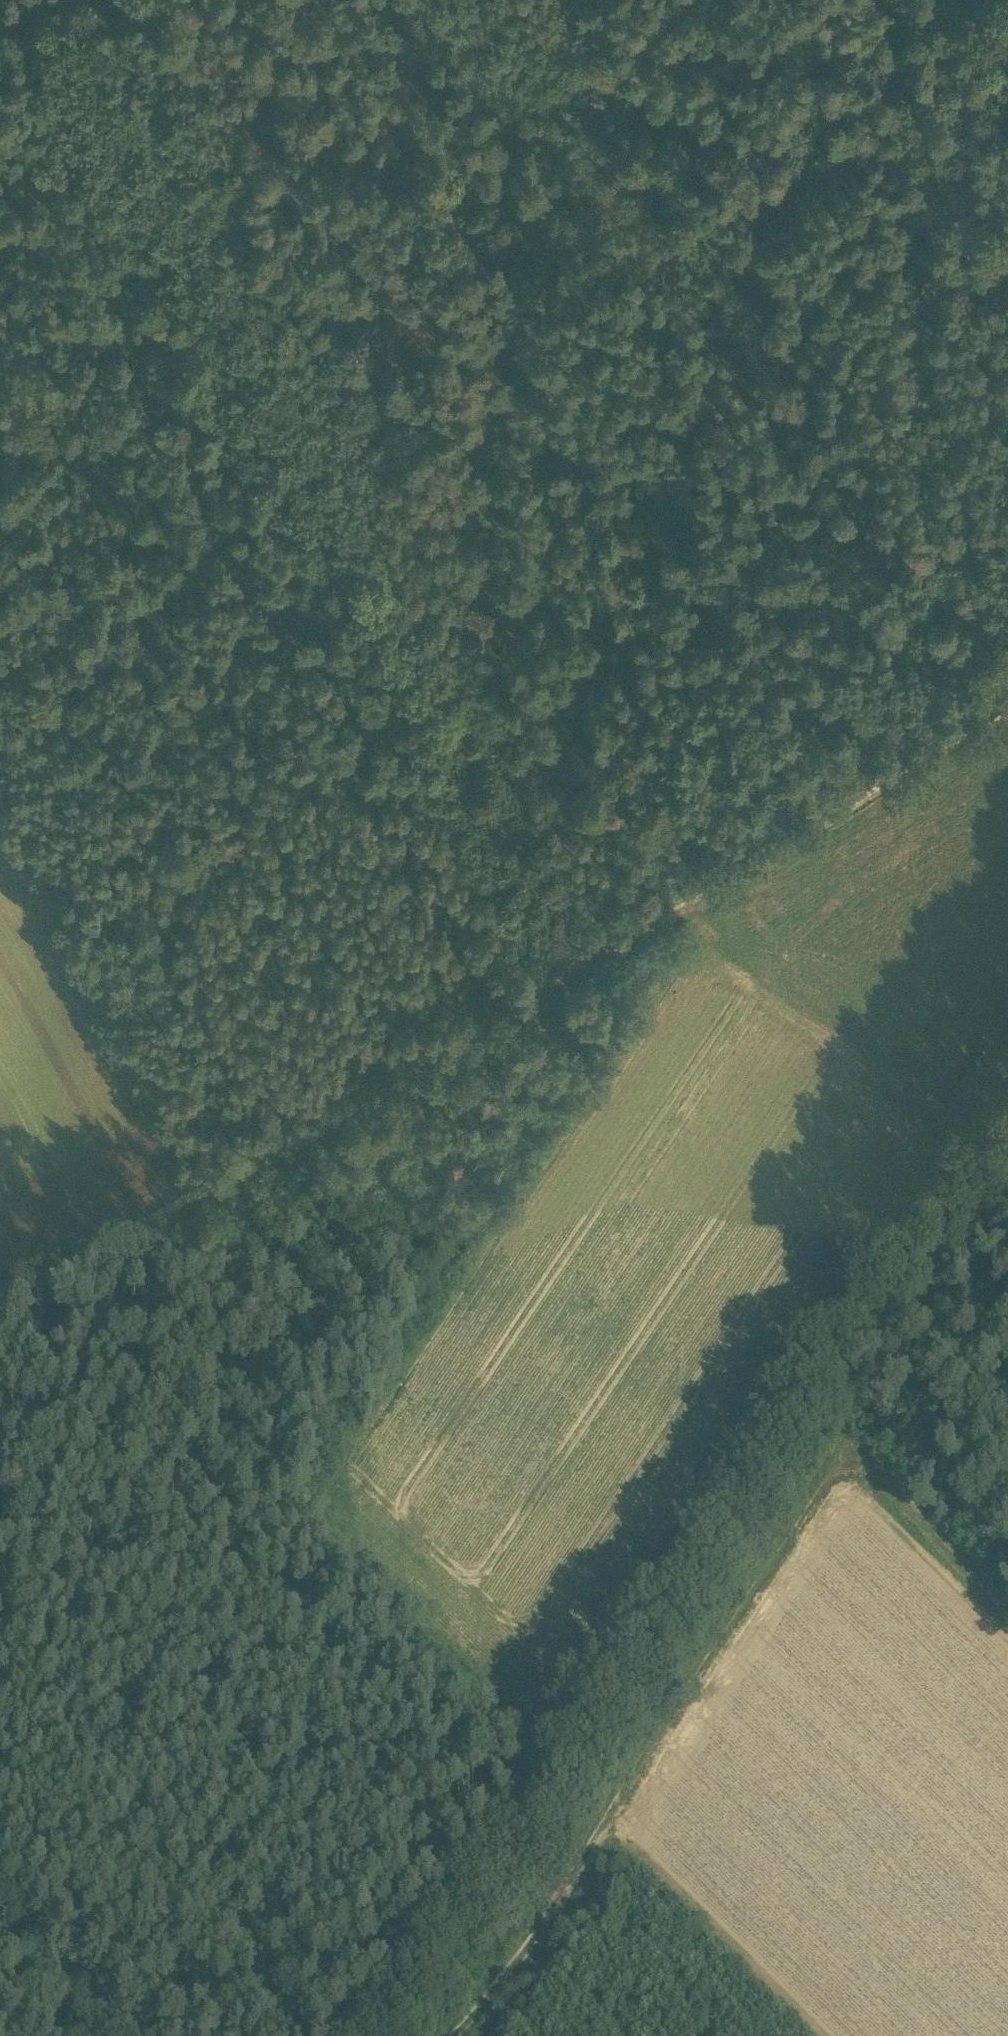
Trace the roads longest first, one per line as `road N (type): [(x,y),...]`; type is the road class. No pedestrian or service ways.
road 1 (track): [(1007,705),(0,1308)]
road 2 (track): [(847,1436),(450,2035)]
road 3 (track): [(1007,1601),(847,1436)]

